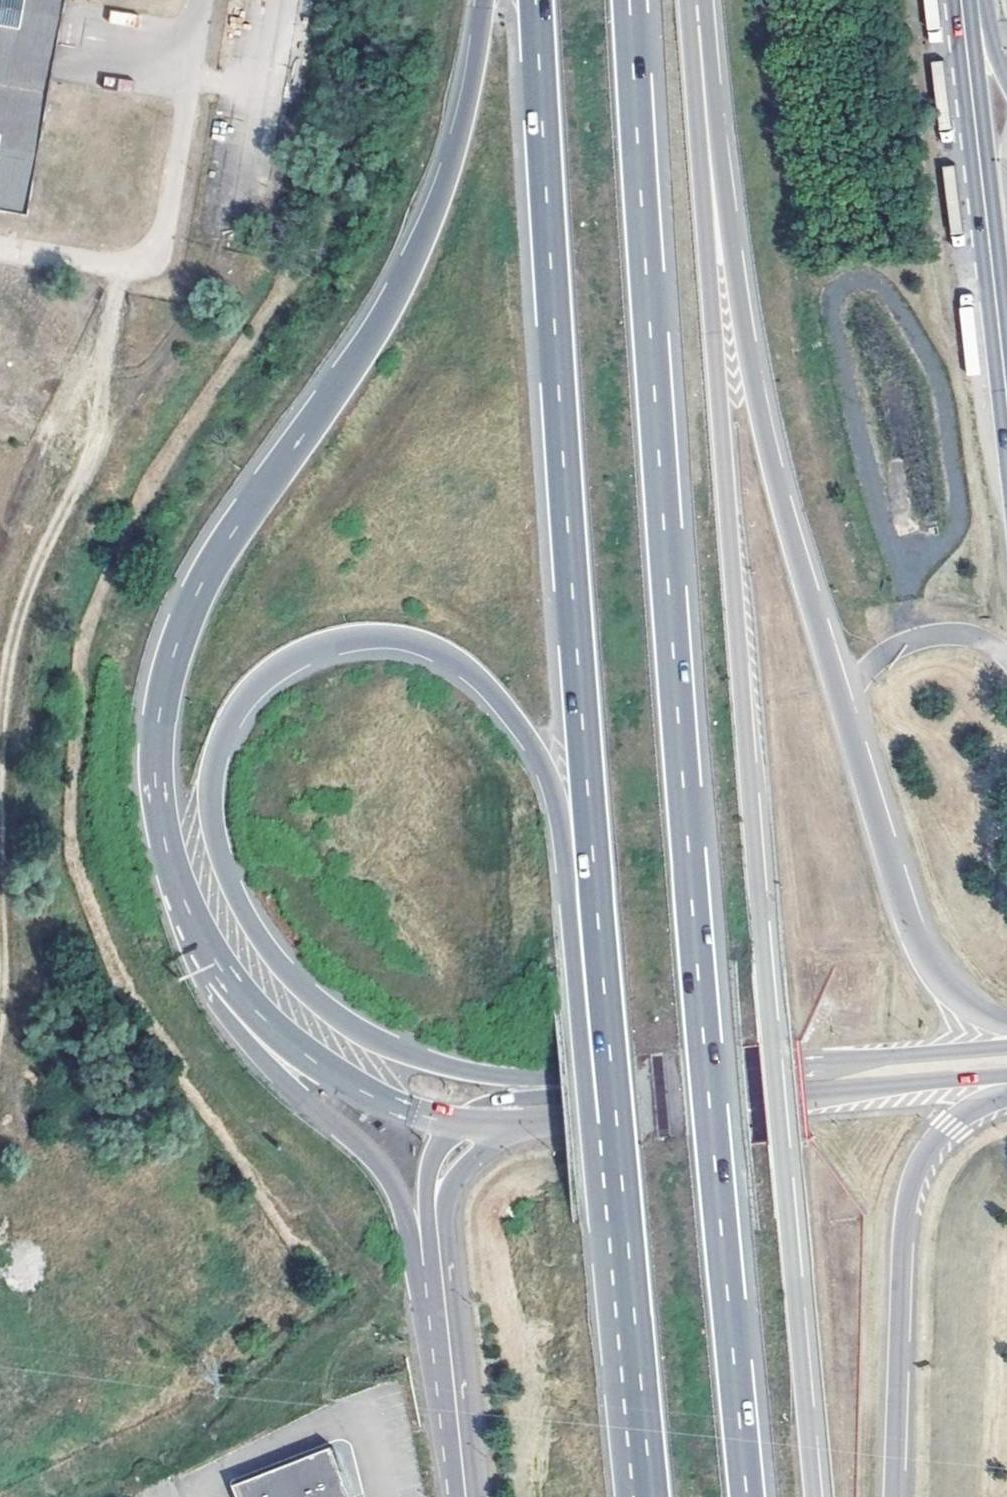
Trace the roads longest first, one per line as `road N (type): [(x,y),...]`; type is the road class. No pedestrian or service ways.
road 1 (motorway): [(757,1496),(657,470),(629,0)]
road 2 (motorway): [(816,1496),(692,0)]
road 3 (motorway): [(548,1088),(439,1065),(371,1038),(285,968),(235,894),(213,831),(211,790),(226,727),(275,670),(351,639),(425,646),(462,664),(527,741),(593,925)]
road 4 (motorway): [(488,0),(467,127),(432,227),(372,336),(236,521),(166,659),(154,779),(168,855)]
road 5 (motorway): [(535,0),(593,925)]
road 6 (motorway): [(837,697),(752,380),(696,0)]
road 7 (motorway): [(593,925),(646,1496)]
road 8 (track): [(0,687),(43,554),(231,240)]
road 9 (tertiary): [(511,1126),(1006,1081)]
road 10 (tertiary): [(1006,1048),(548,1088)]
road 11 (secondary): [(891,1496),(895,1292),(906,1193),(946,1129),(1006,1090)]
road 12 (secondary): [(959,0),(1006,422)]
road 13 (tertiary): [(211,958),(206,986),(220,1010),(373,1163),(440,1262)]
road 14 (secondary): [(1006,1025),(978,1016),(925,970),(837,697)]
road 15 (tertiary): [(211,958),(255,1011),(324,1069),(416,1115),(458,1125)]
road 16 (tertiary): [(466,1496),(440,1262)]
road 17 (secondary): [(837,697),(881,657),(913,642),(964,637),(1006,661)]
road 18 (track): [(0,1125),(10,1104),(0,961)]

